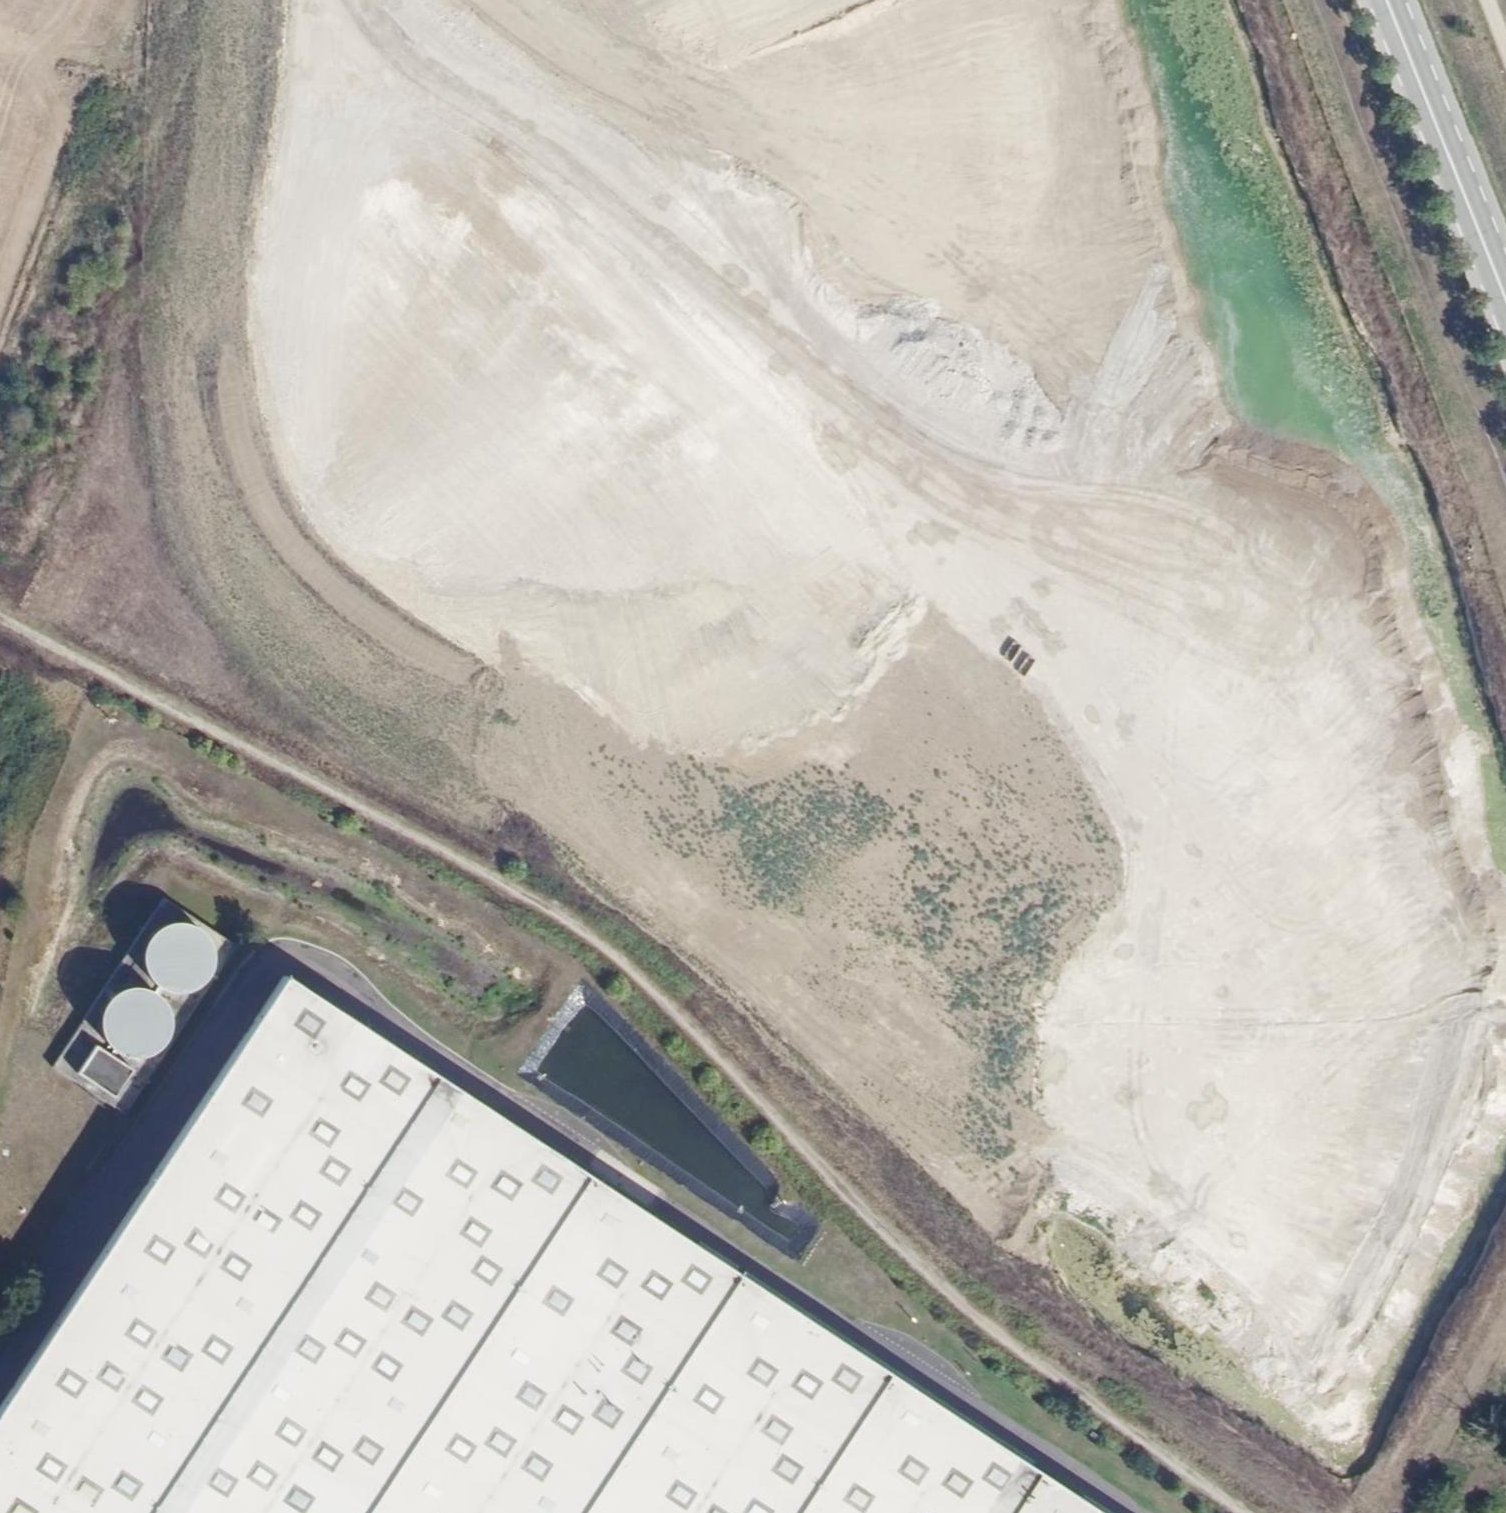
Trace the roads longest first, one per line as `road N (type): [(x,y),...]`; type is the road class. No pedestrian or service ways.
road 1 (primary): [(1200,61),(1275,90),(1374,184),(1413,238),(1505,426)]
road 2 (primary): [(1505,336),(1414,173),(1304,34),(1287,0)]
road 3 (primary): [(1505,305),(1380,0)]
road 4 (primary): [(1505,231),(1406,0)]
road 5 (primary): [(1041,0),(1071,38),(1119,63),(1200,61)]

